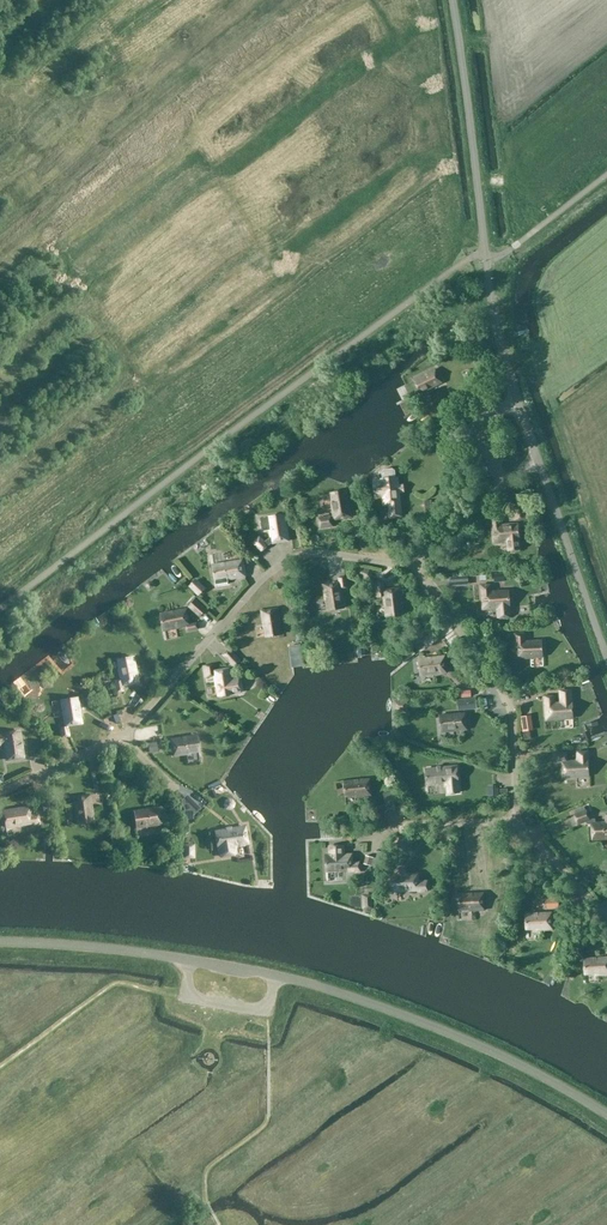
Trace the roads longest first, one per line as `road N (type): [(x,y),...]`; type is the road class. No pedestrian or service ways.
road 1 (tertiary): [(0,942),(146,953),(325,988),(495,1052),(606,1113)]
road 2 (unclassified): [(539,461),(494,319),(453,0)]
road 3 (residential): [(125,734),(286,561),(326,554),(413,564)]
road 4 (residential): [(413,564),(510,706),(518,821)]
road 5 (unclassified): [(606,659),(539,461)]
road 6 (residential): [(413,564),(539,461)]
road 7 (residential): [(0,793),(125,734)]
road 8 (residential): [(518,821),(606,918)]

